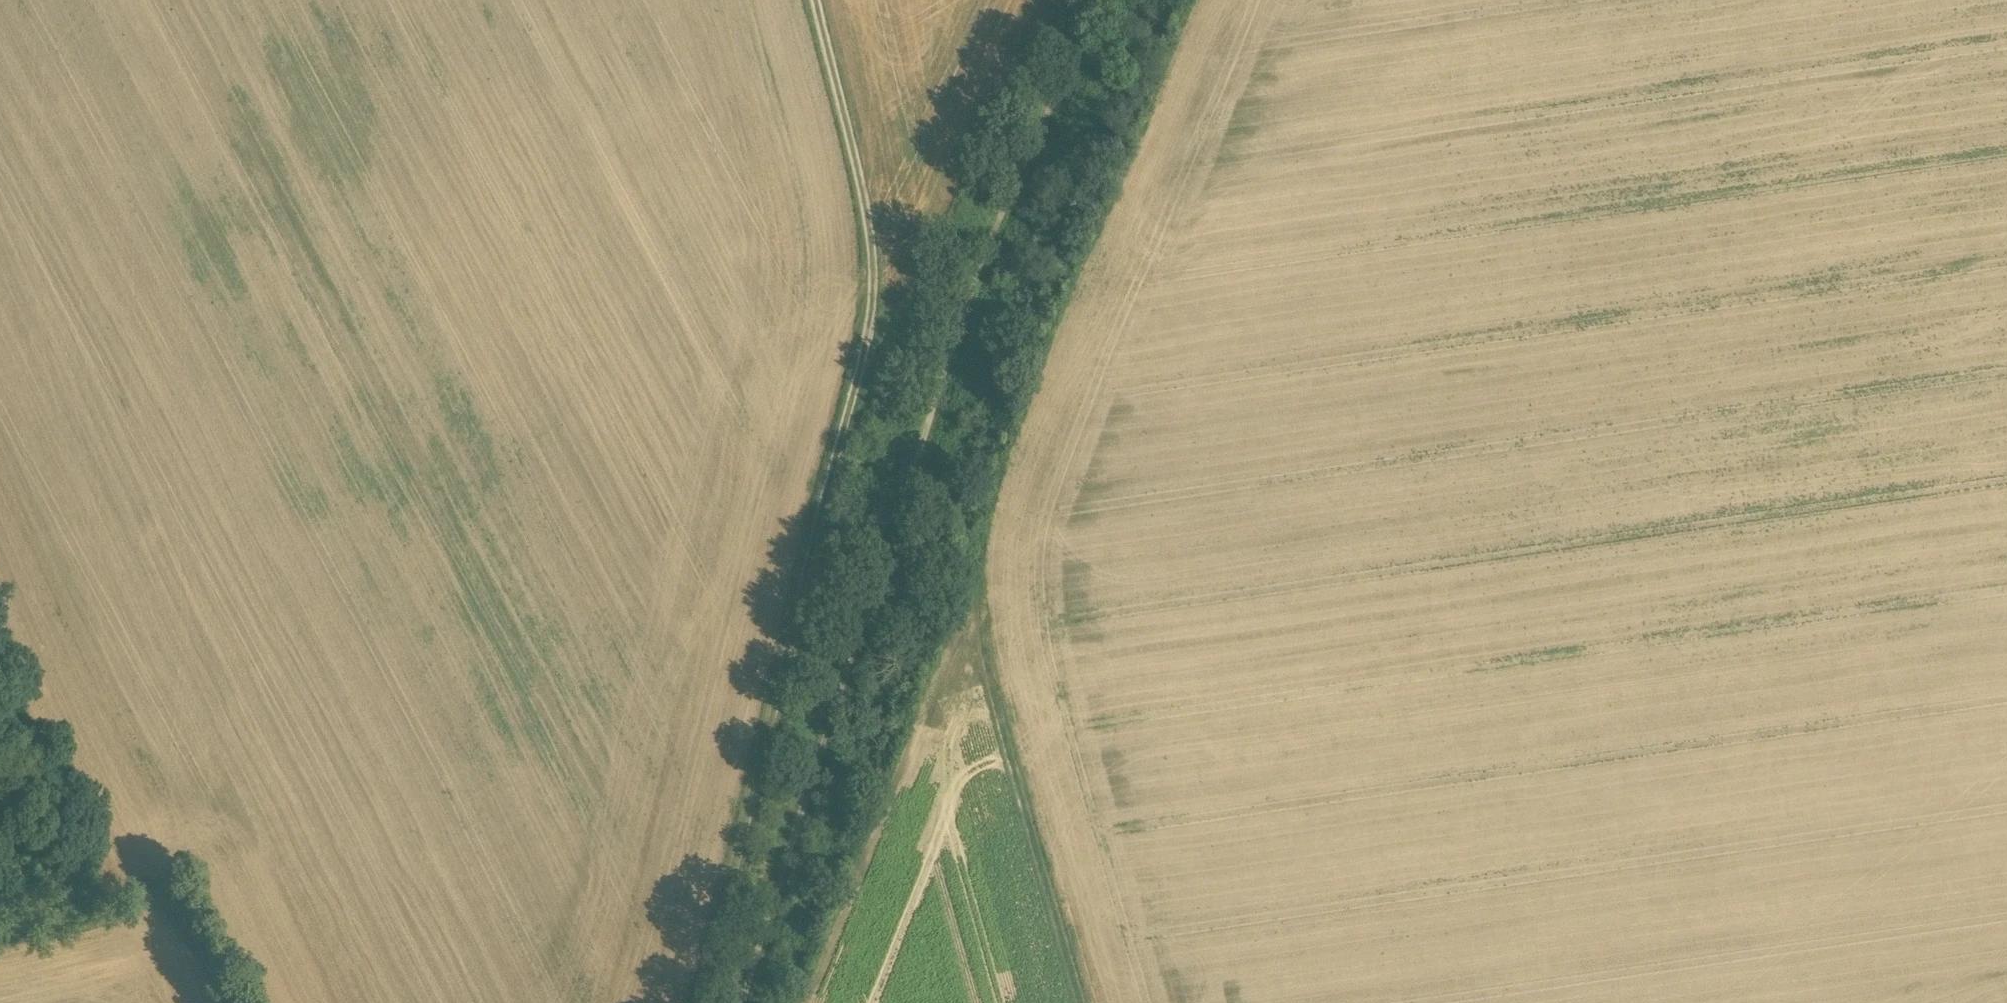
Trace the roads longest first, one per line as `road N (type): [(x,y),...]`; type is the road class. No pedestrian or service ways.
road 1 (track): [(816,0),(884,277),(709,1002)]
road 2 (track): [(1083,1002),(966,578)]
road 3 (track): [(232,1002),(181,912),(153,898),(0,927)]

